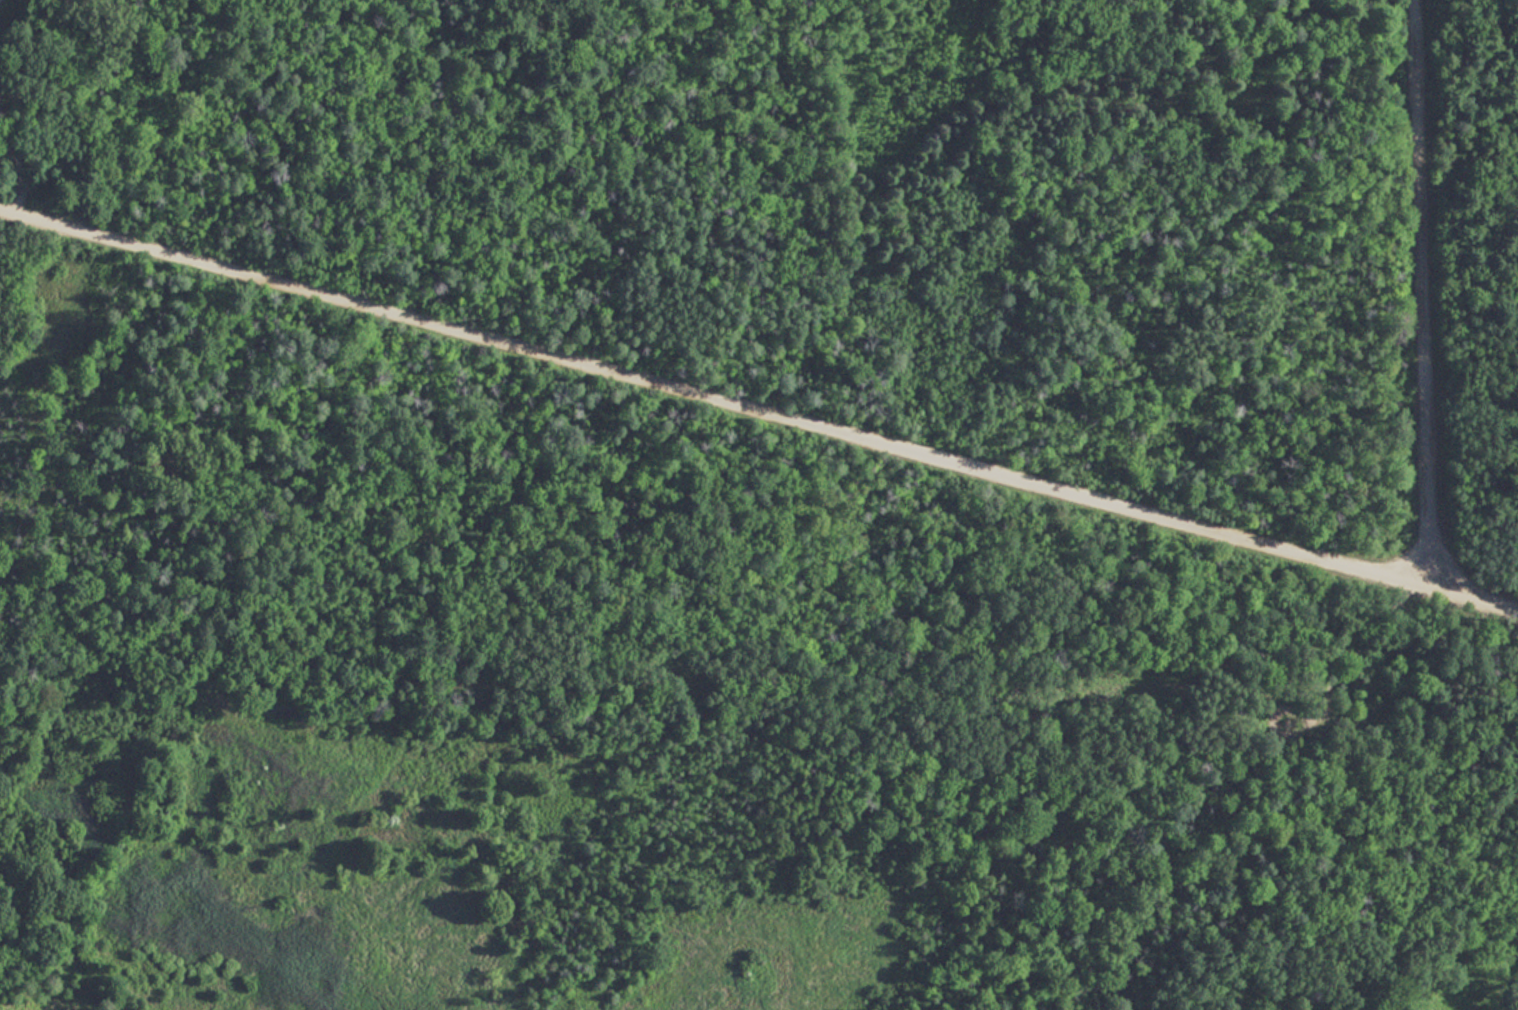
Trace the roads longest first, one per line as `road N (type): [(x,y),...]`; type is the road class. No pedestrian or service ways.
road 1 (residential): [(1517,607),(1150,517),(0,208)]
road 2 (residential): [(1430,583),(1411,0)]

